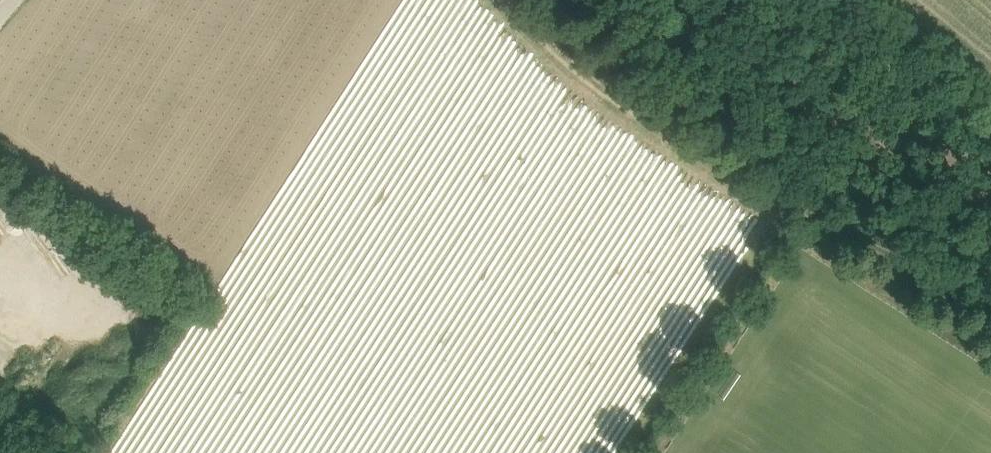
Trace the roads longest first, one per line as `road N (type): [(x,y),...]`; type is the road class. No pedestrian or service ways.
road 1 (track): [(990,308),(747,183),(661,130),(519,0)]

